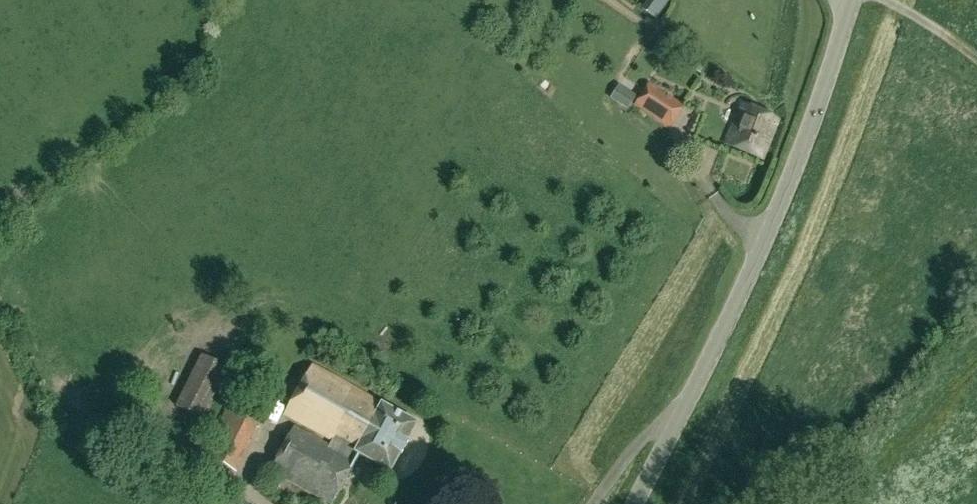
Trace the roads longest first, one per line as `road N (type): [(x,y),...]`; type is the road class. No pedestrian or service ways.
road 1 (tertiary): [(635,503),(797,164),(850,0)]

